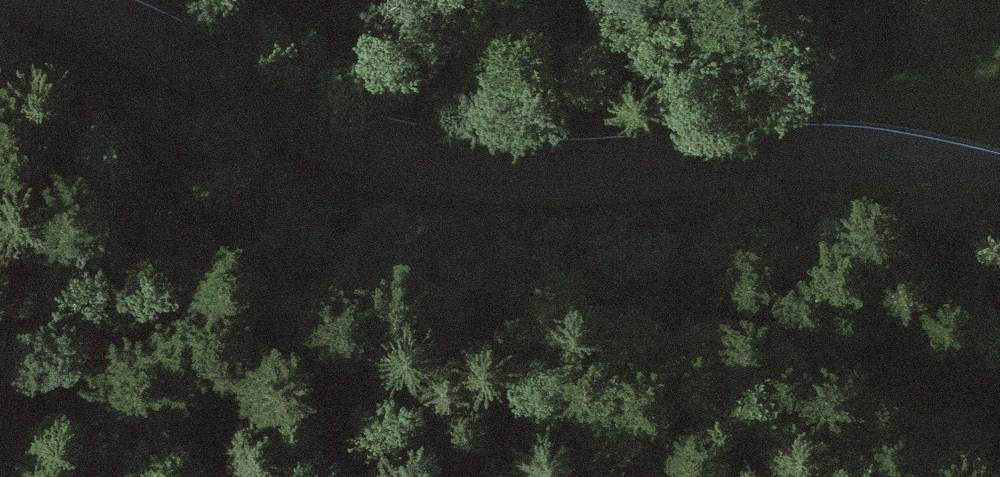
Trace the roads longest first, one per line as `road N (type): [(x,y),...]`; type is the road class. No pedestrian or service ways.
road 1 (tertiary): [(999,179),(896,155),(805,151),(588,169),(480,169),(379,149),(62,0)]
road 2 (track): [(168,476),(346,431),(397,427),(500,346),(715,323),(839,343),(999,402)]

